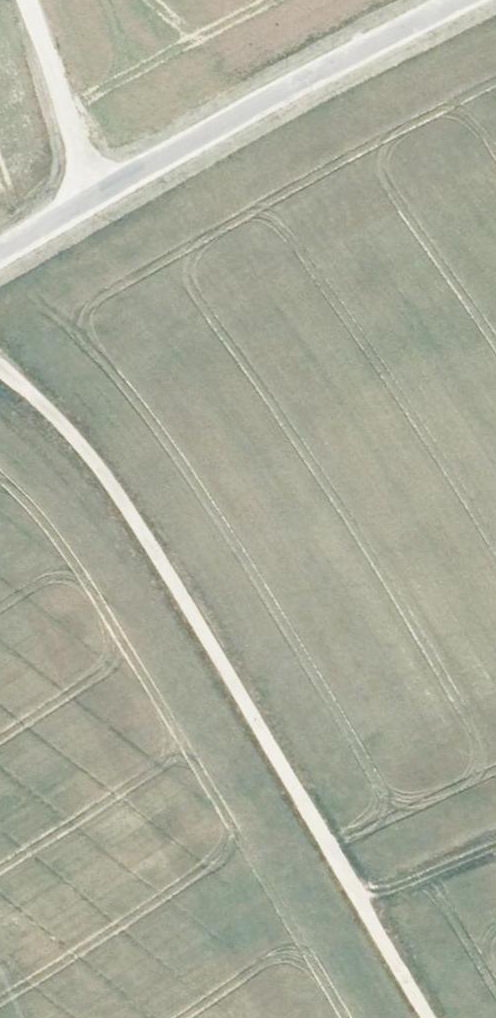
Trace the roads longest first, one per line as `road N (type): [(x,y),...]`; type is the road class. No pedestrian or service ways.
road 1 (track): [(0,368),(97,465),(145,534),(429,1017)]
road 2 (unclassified): [(0,254),(465,0)]
road 3 (track): [(93,199),(23,0)]
road 4 (track): [(361,902),(495,848)]

